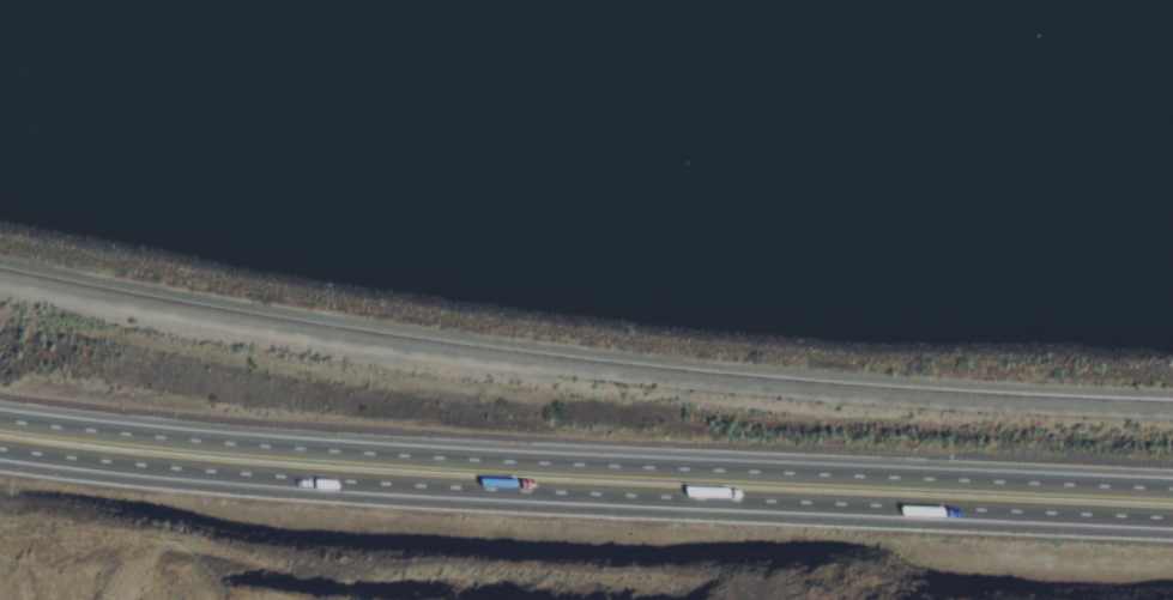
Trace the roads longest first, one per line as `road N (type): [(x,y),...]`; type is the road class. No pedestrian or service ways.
road 1 (motorway): [(1172,491),(545,467),(128,436),(0,417)]
road 2 (motorway): [(0,447),(543,499),(1172,522)]

